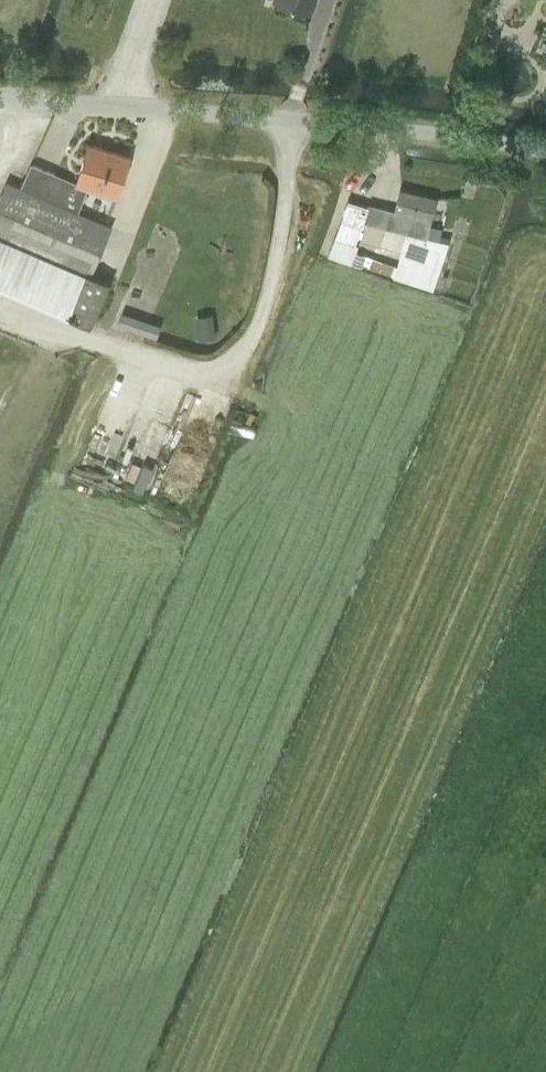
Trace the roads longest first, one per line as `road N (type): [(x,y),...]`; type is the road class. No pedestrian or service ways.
road 1 (unclassified): [(545,145),(0,91)]

